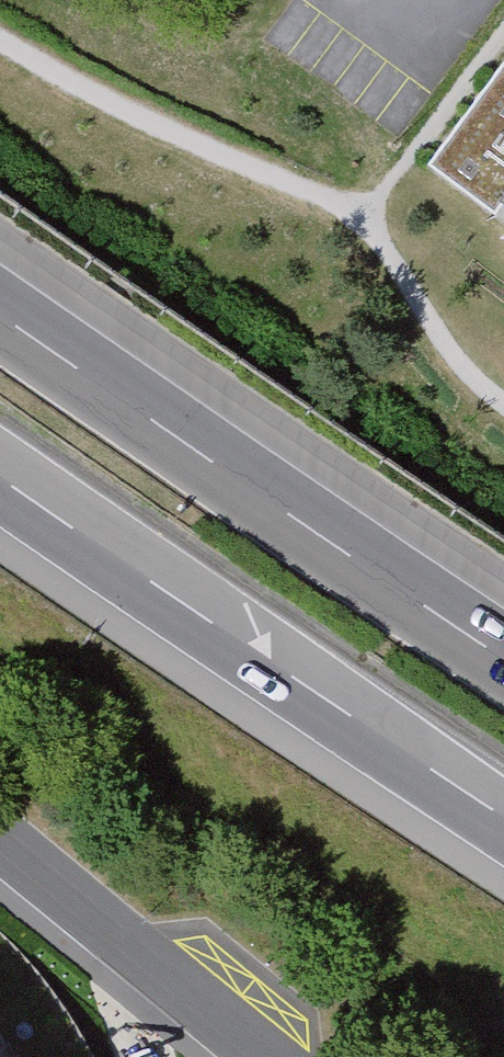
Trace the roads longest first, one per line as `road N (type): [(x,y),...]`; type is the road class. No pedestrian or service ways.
road 1 (track): [(0,34),(120,108),(368,216),(503,27)]
road 2 (motorway): [(503,655),(0,312)]
road 3 (motorway): [(0,482),(503,819)]
road 4 (unclassified): [(258,1056),(0,846)]

